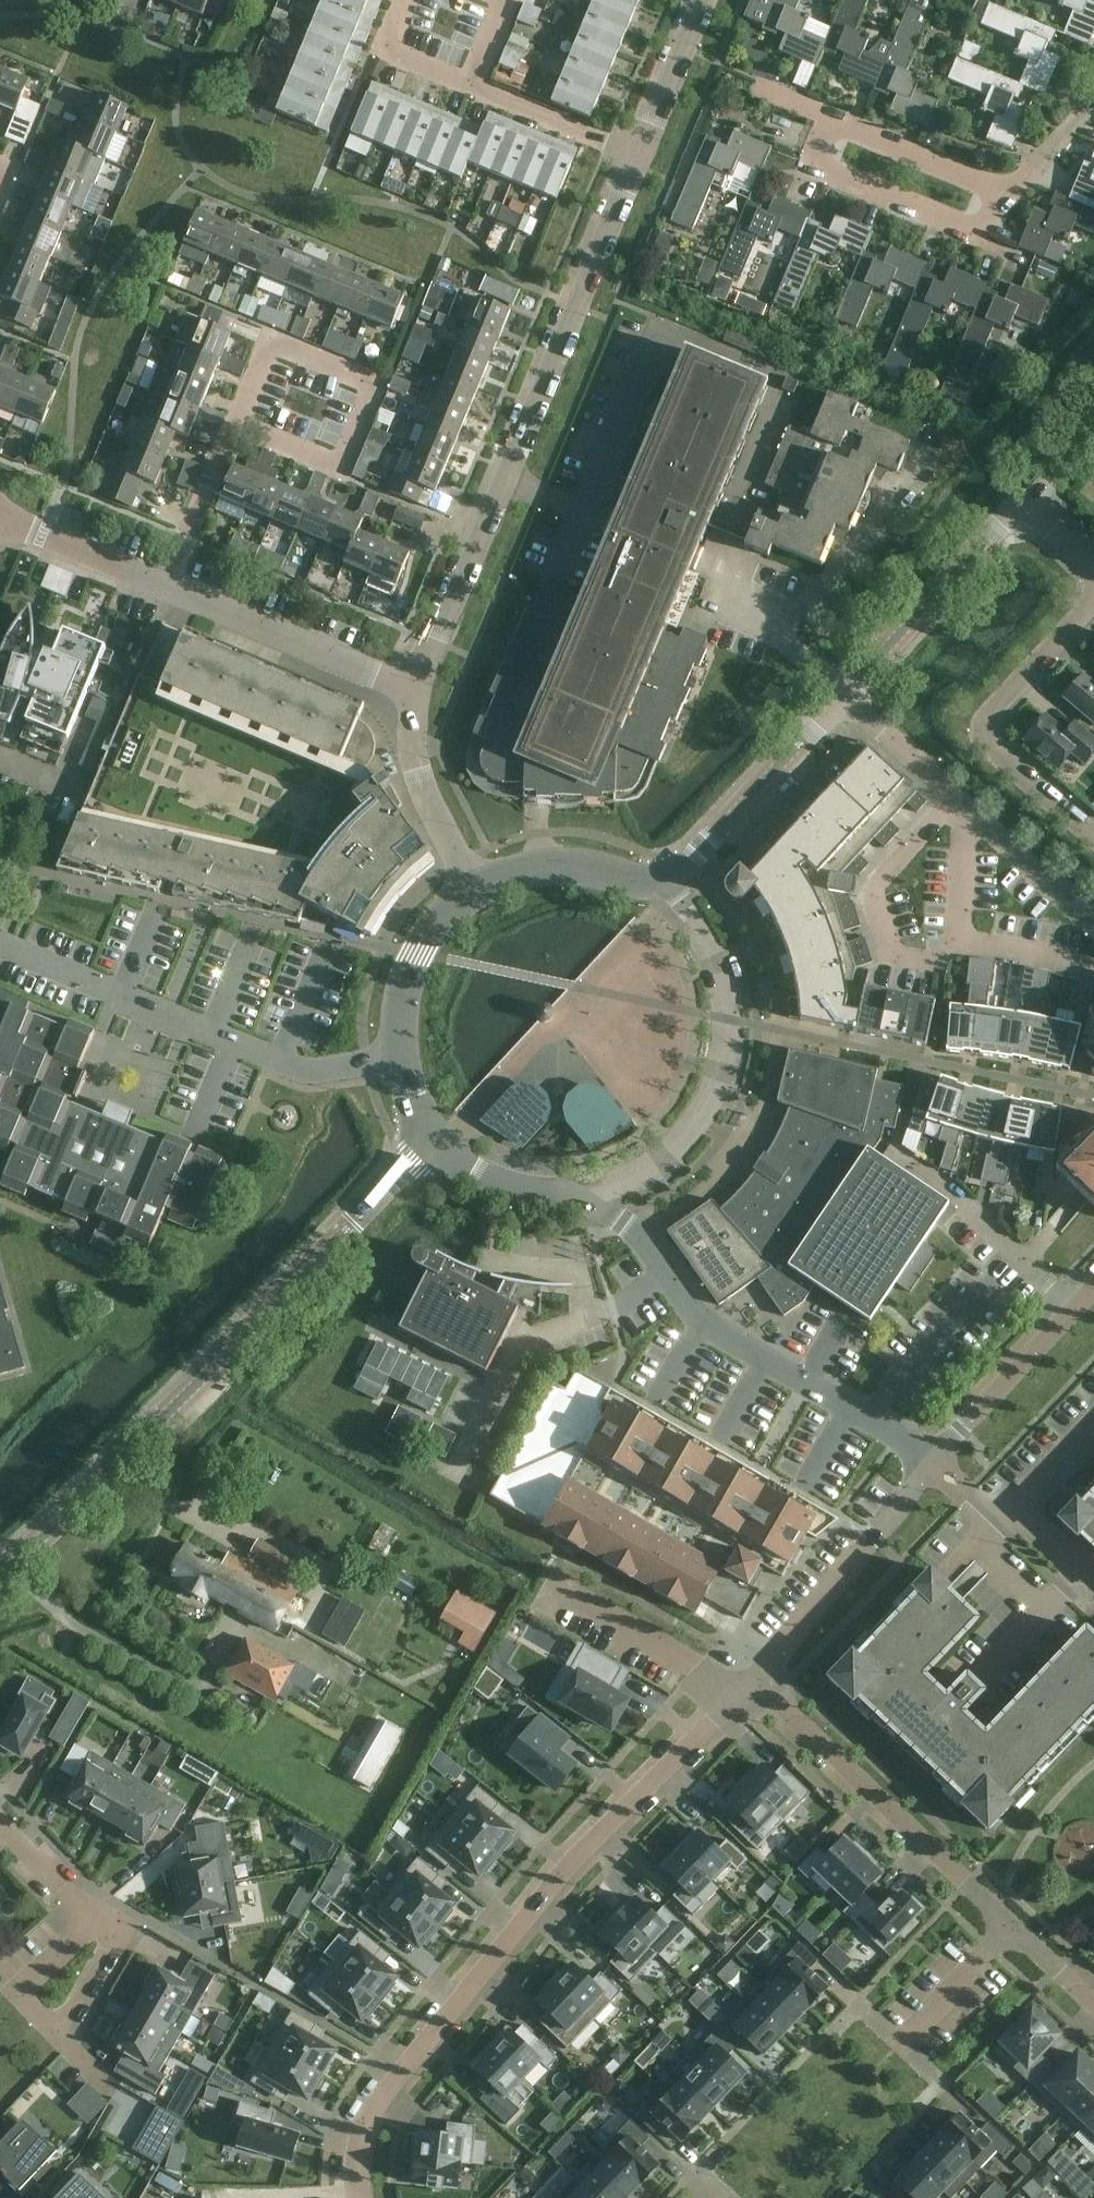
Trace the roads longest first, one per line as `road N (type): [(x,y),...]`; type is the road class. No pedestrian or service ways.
road 1 (residential): [(746,1690),(560,1882),(379,2100),(360,2147),(358,2197)]
road 2 (tertiary): [(0,1572),(435,1138)]
road 3 (residential): [(412,690),(634,154)]
road 4 (residential): [(581,1191),(653,1167),(694,1131),(721,1083),(731,1020),(723,975),(698,926),(658,888)]
road 5 (residential): [(1009,1934),(783,1707),(746,1690)]
road 6 (residential): [(1093,930),(839,698)]
road 7 (residential): [(937,1465),(701,1324),(669,1276)]
road 8 (residential): [(1093,839),(990,749),(985,723),(1093,595)]
road 9 (residential): [(669,1276),(617,1307),(522,1343),(458,1468)]
road 10 (residential): [(746,1690),(937,1465)]
road 11 (residential): [(1016,186),(974,233),(818,169),(837,120)]
road 12 (tertiary): [(473,887),(439,918),(400,1000),(399,1045),(435,1138)]
road 13 (residential): [(242,423),(279,340),(368,381),(334,465)]
road 14 (tertiary): [(839,698),(1016,502)]
road 15 (tertiary): [(658,888),(839,698)]
road 16 (residential): [(412,690),(172,593)]
road 17 (residential): [(937,1465),(1093,1291)]
road 18 (residential): [(473,887),(419,783),(412,690)]
road 19 (tertiary): [(658,888),(614,867),(566,860),(518,867),(473,887)]
road 20 (residential): [(1016,186),(837,120)]
road 21 (residential): [(172,593),(0,519)]
road 22 (residential): [(172,593),(242,423)]
road 23 (residential): [(634,154),(468,86)]
road 24 (residential): [(634,154),(699,0)]
road 25 (residential): [(96,1923),(21,1992),(60,2035)]
road 26 (residential): [(1009,1934),(899,2049)]
road 27 (residential): [(435,1138),(509,1183),(581,1191)]
road 28 (residential): [(60,2035),(123,1931),(96,1923)]
road 29 (residential): [(0,1822),(96,1923)]
road 30 (residential): [(669,1276),(637,1234),(581,1191)]

